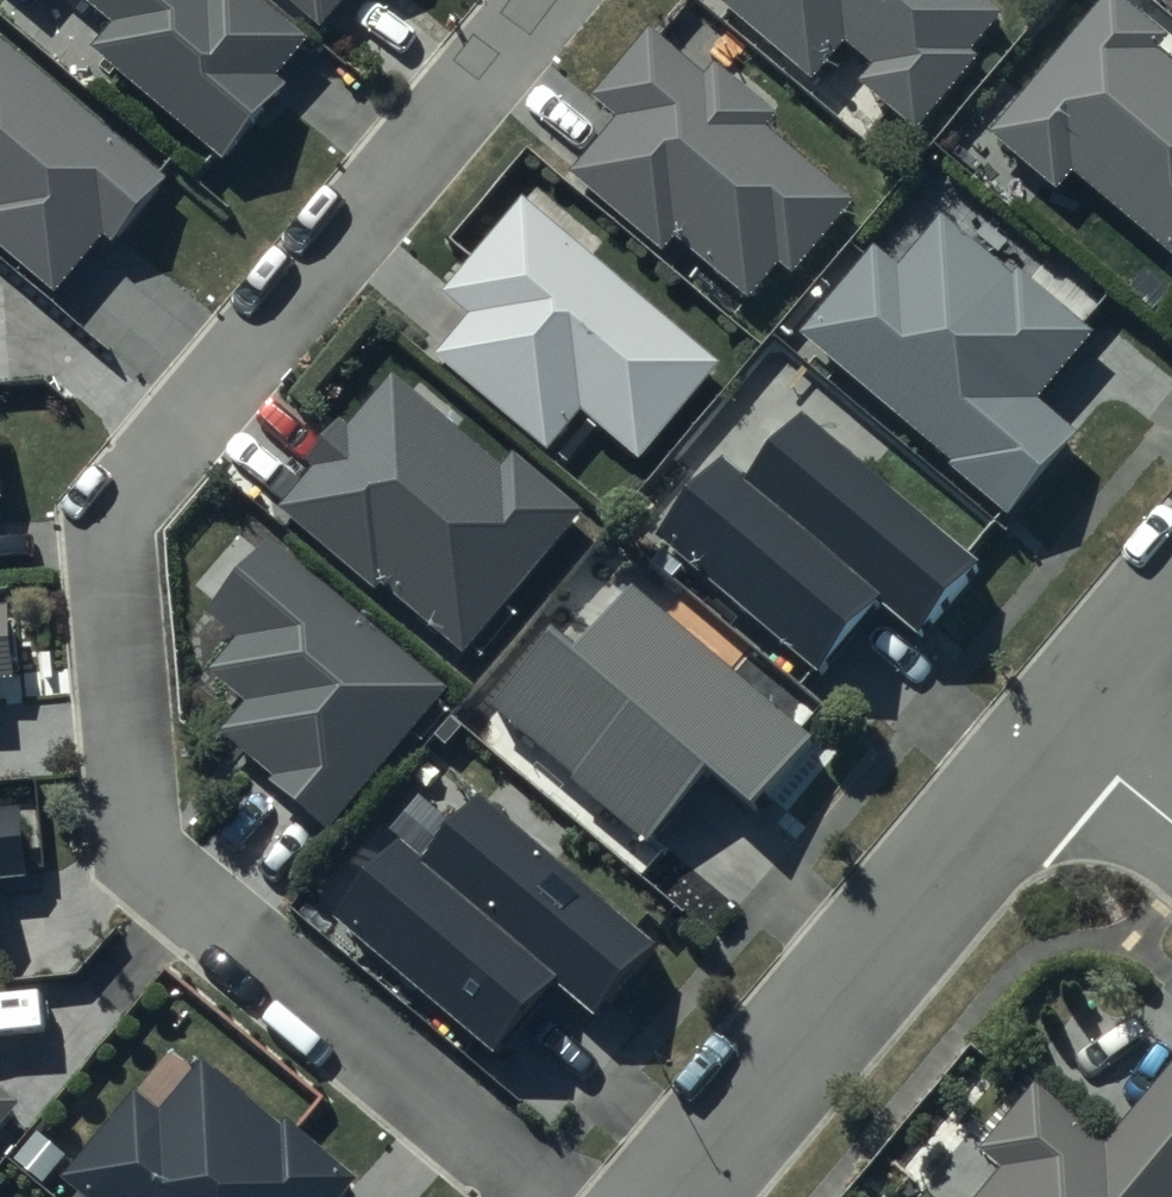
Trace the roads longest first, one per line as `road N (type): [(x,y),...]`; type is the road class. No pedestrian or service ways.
road 1 (residential): [(541,0),(136,482),(113,560),(142,834),(157,871),(549,1196)]
road 2 (residential): [(1064,728),(673,1196)]
road 3 (residential): [(1171,600),(1064,728)]
road 4 (residential): [(1064,728),(1171,818)]

